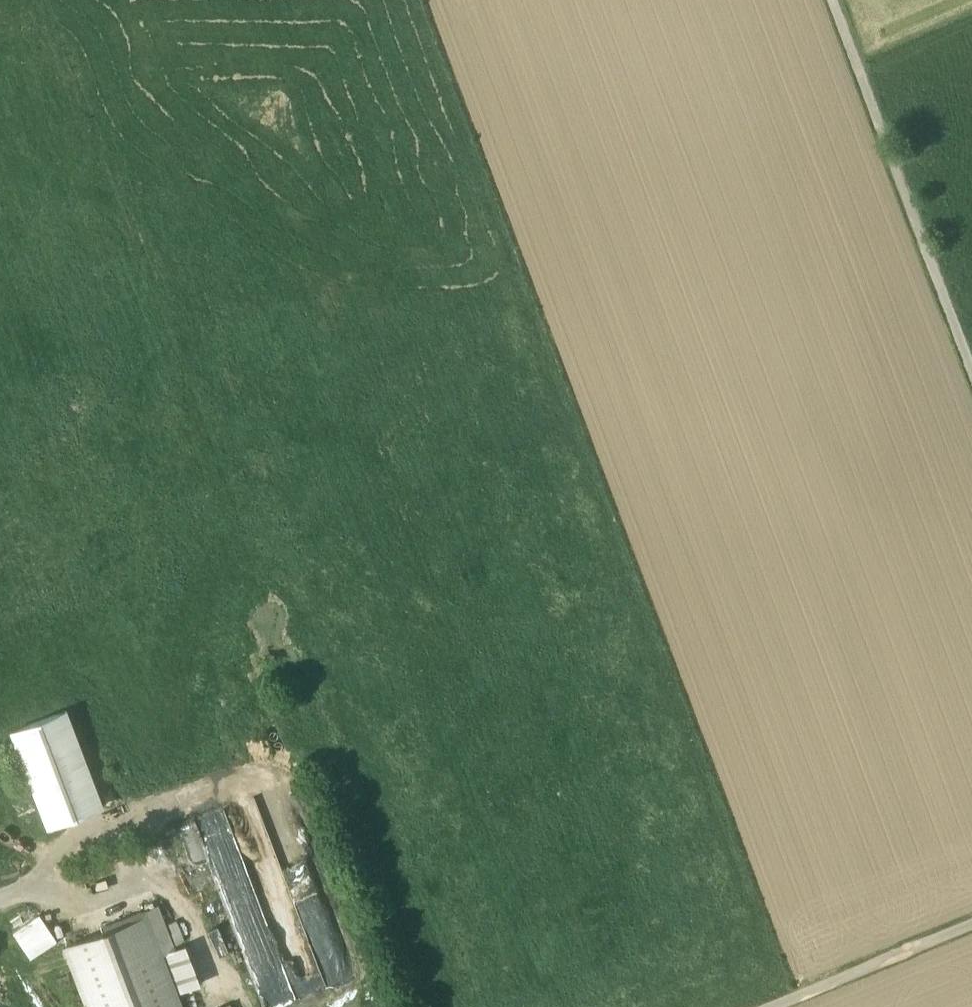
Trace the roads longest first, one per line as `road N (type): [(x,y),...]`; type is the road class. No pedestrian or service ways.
road 1 (track): [(971,376),(832,0)]
road 2 (track): [(768,1006),(971,926)]

